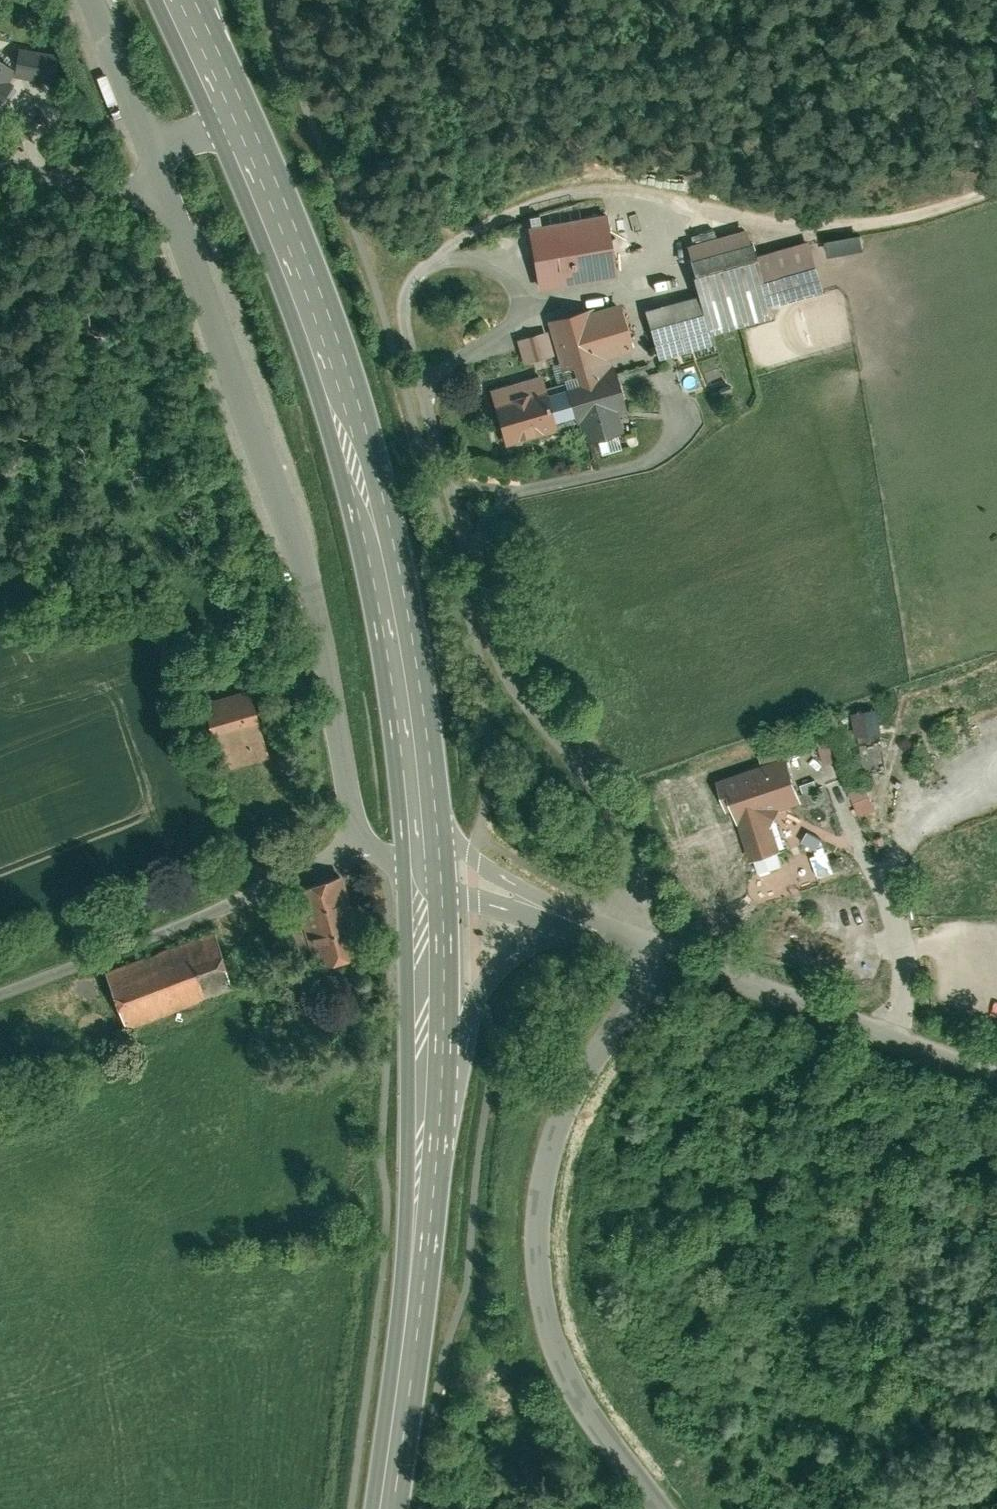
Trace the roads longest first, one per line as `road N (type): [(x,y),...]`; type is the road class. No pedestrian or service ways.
road 1 (primary): [(184,0),(327,330),(383,507),(412,682),(430,883)]
road 2 (residential): [(163,186),(305,560),(360,838)]
road 3 (unclassified): [(648,944),(555,1146),(539,1244),(556,1344),(662,1508)]
road 4 (residential): [(360,838),(243,898),(0,992)]
road 5 (track): [(996,194),(890,227),(837,230),(761,223),(664,193),(624,191)]
road 6 (unclassified): [(648,944),(996,1074)]
road 7 (primary): [(426,1179),(480,987),(527,944),(597,926)]
road 8 (primary): [(426,1179),(387,1508)]
road 9 (primary): [(430,883),(426,1179)]
road 10 (residential): [(87,0),(163,186)]
road 11 (unclassified): [(430,883),(597,926)]
road 12 (residential): [(163,186),(83,194),(0,167)]

